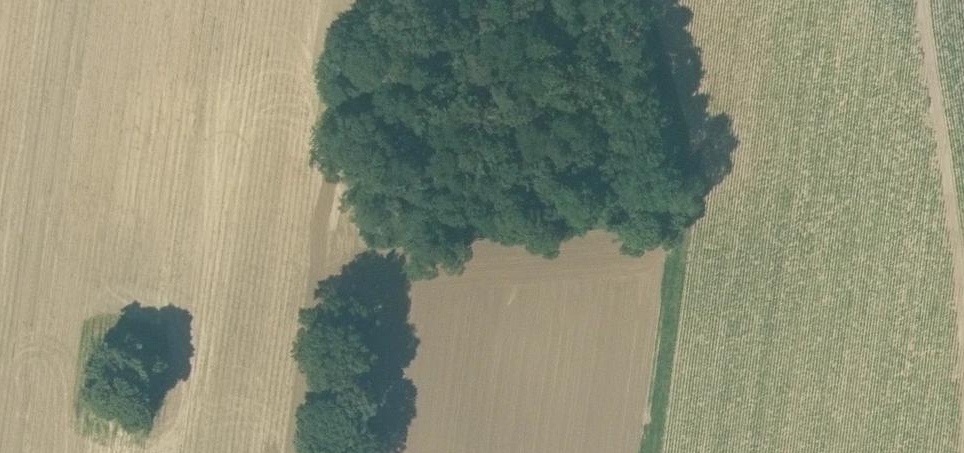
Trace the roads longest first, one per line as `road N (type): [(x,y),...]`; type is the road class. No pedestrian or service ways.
road 1 (track): [(650,452),(683,205)]

